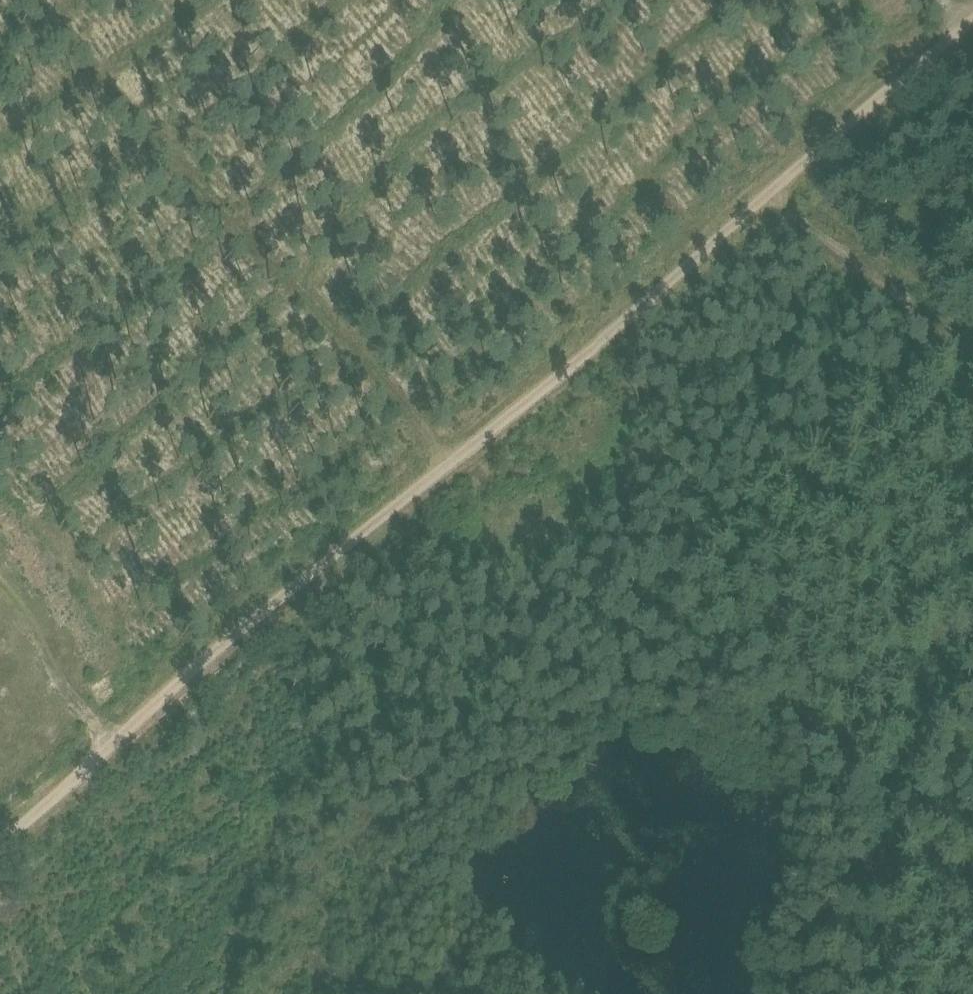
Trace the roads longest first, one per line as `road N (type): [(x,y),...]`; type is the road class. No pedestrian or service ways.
road 1 (track): [(972,23),(0,843)]
road 2 (track): [(772,197),(972,353)]

